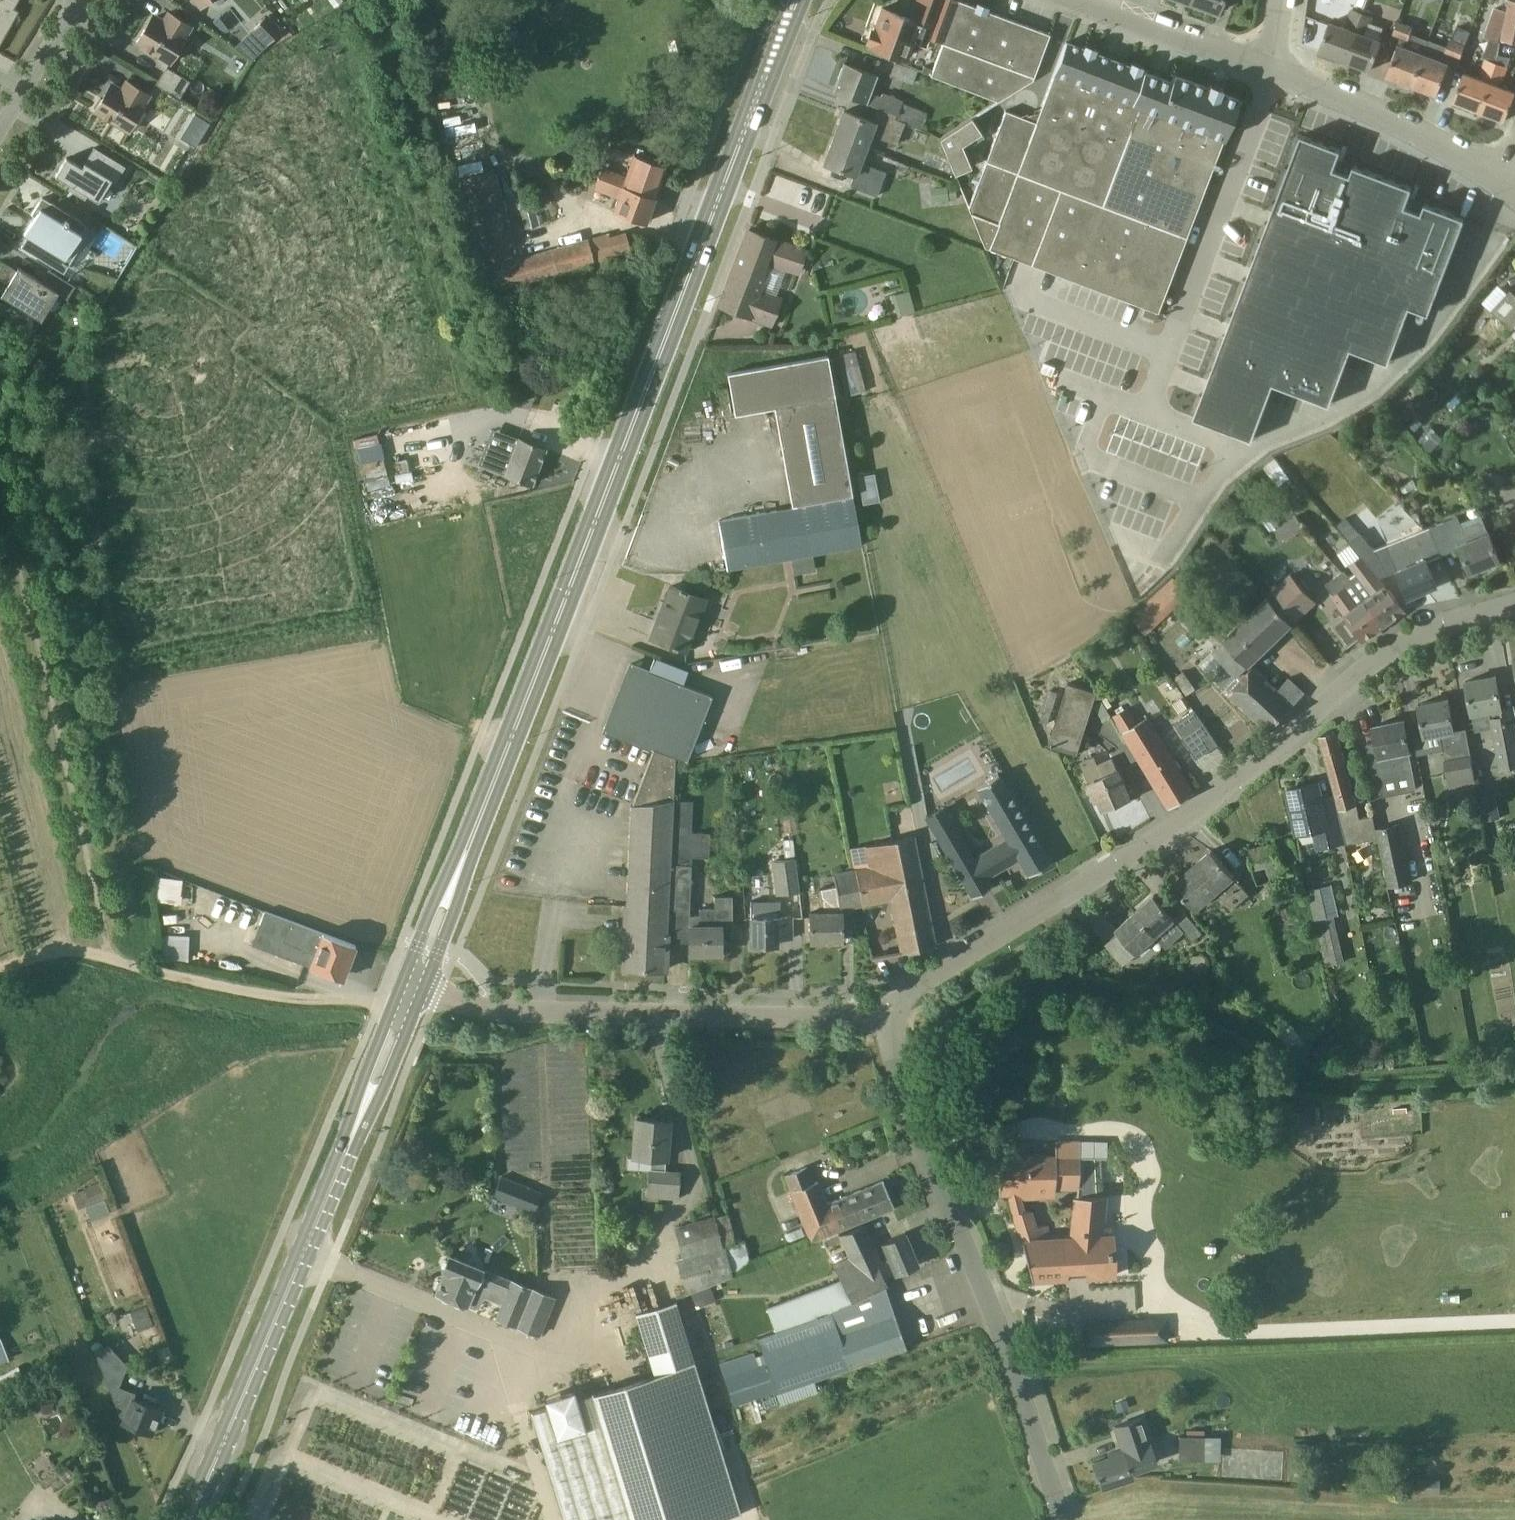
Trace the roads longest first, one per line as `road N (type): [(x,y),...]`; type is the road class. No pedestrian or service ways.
road 1 (primary): [(415,984),(794,0)]
road 2 (residential): [(891,1017),(917,985),(1089,884),(1240,777),(1386,654),(1514,605)]
road 3 (track): [(378,1002),(276,998),(106,957),(0,499)]
road 4 (primary): [(189,1519),(415,984)]
road 5 (unclassified): [(1059,1519),(997,1320),(910,1108),(892,1051),(891,1017)]
road 6 (unclassified): [(891,1017),(498,1010),(415,984)]
road 7 (residential): [(1497,176),(1407,124),(1273,72)]
road 8 (residential): [(1273,72),(1073,0)]
road 9 (track): [(494,1329),(552,1519)]
road 10 (residential): [(0,131),(79,0)]

